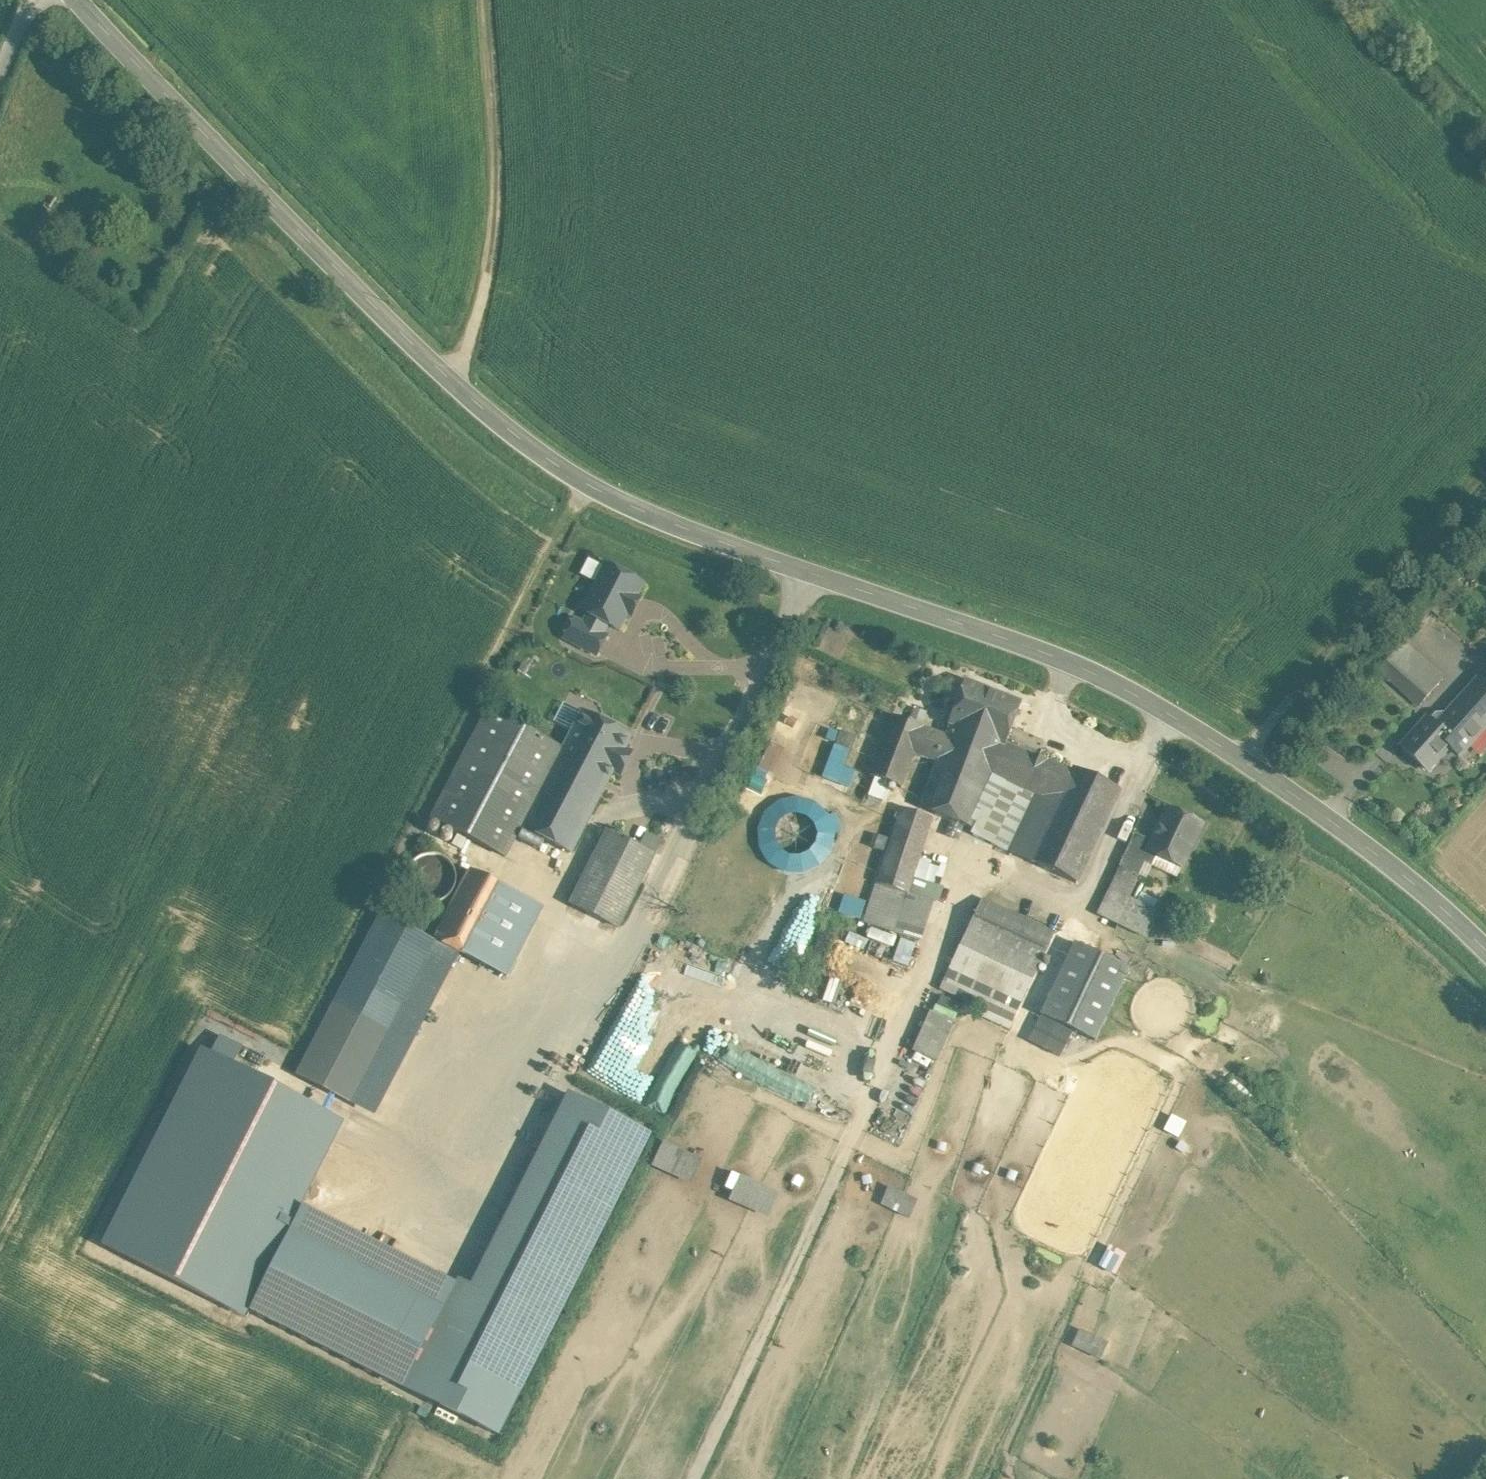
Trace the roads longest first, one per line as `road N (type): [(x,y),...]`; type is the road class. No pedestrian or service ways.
road 1 (secondary): [(1485,950),(1401,871),(1245,759),(1116,681),(702,531),(599,483),(529,437),(452,375),(80,0)]
road 2 (track): [(703,1478),(923,994)]
road 3 (track): [(452,375),(491,278),(500,225),(492,0)]
road 4 (track): [(811,568),(720,766)]
road 5 (track): [(1444,694),(1332,823)]

